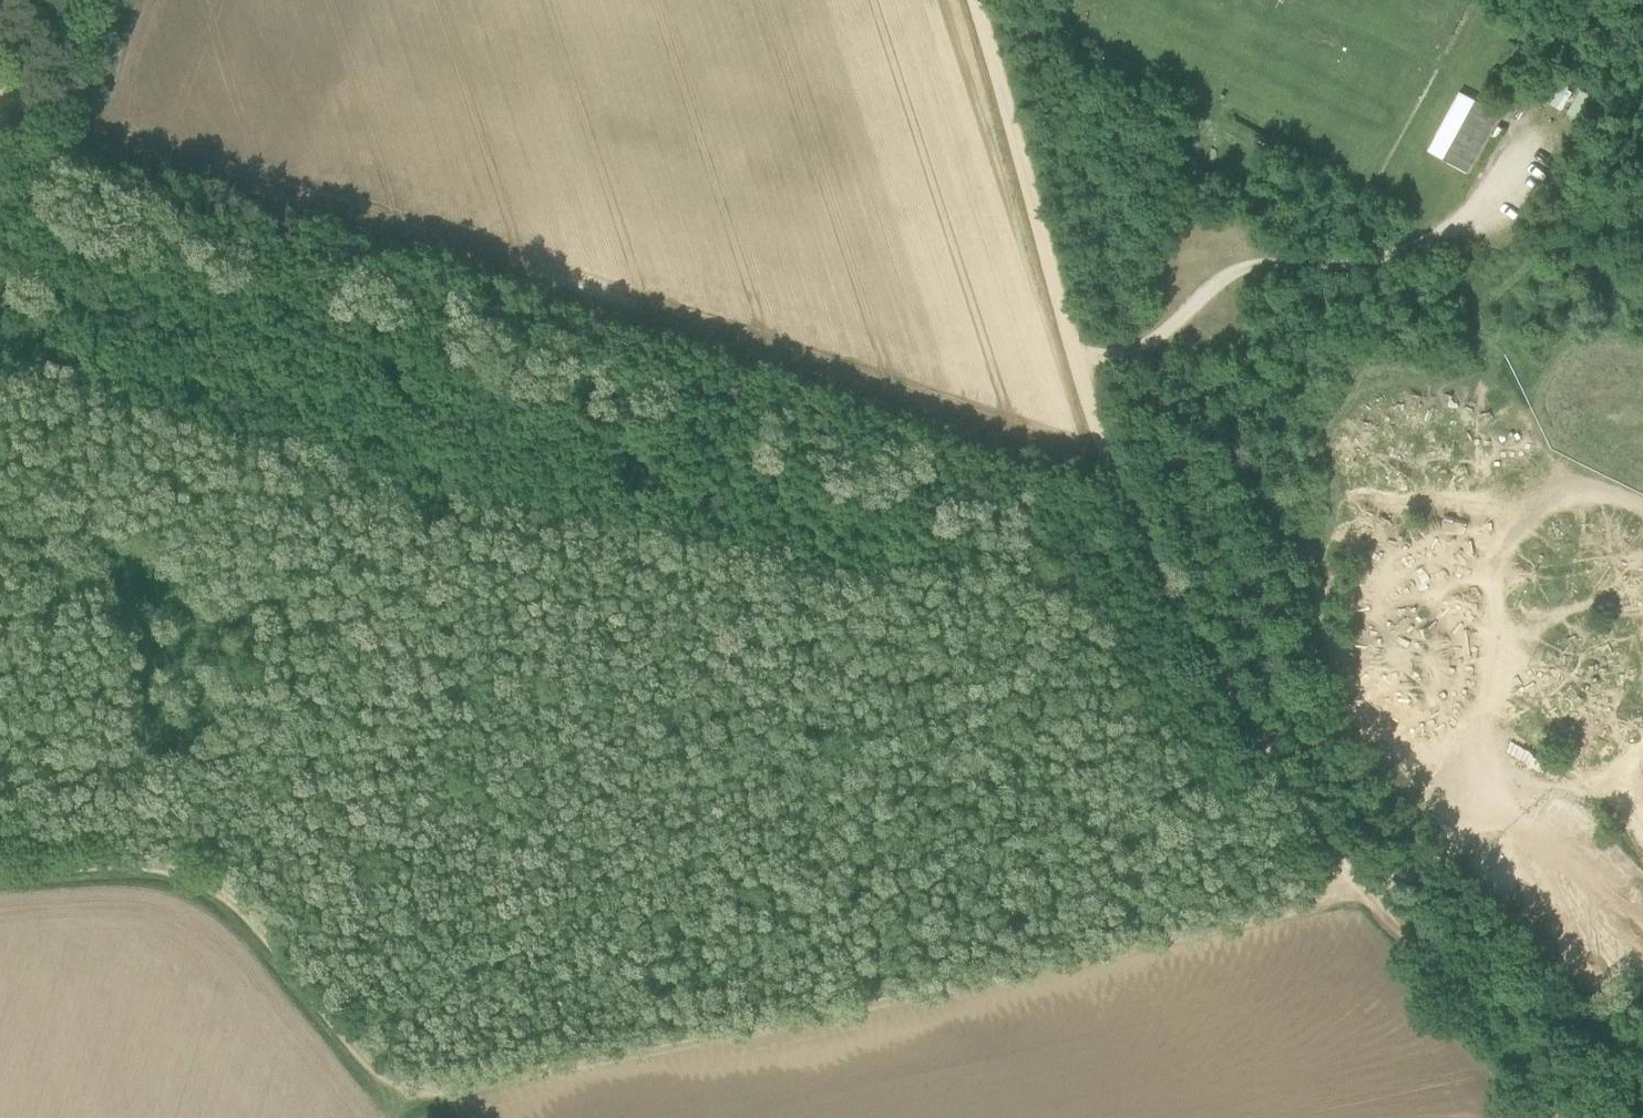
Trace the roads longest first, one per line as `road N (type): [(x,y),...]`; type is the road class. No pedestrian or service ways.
road 1 (track): [(1356,883),(1311,912),(444,1095),(400,1084),(363,1056),(301,975),(231,900),(195,877),(152,863),(0,873)]
road 2 (track): [(1356,883),(1195,628),(1083,388)]
road 3 (unclassified): [(1083,388),(975,0)]
road 4 (track): [(1555,1117),(1479,1012),(1356,883)]

